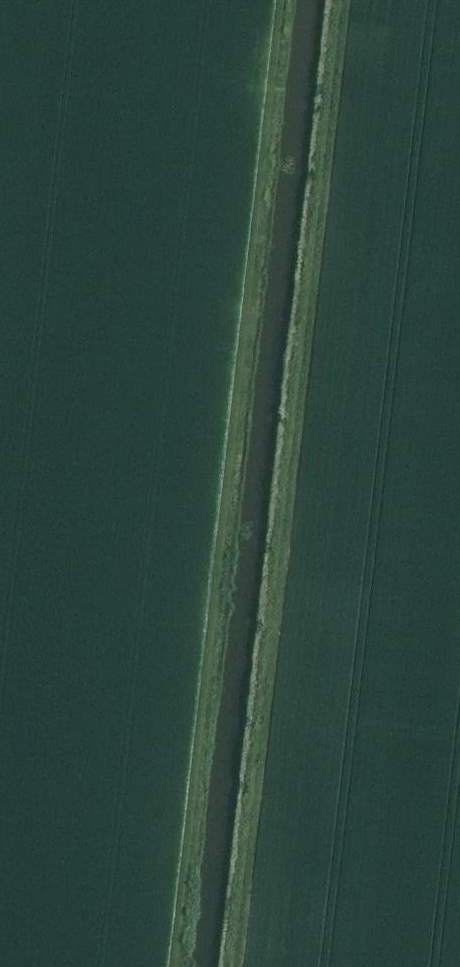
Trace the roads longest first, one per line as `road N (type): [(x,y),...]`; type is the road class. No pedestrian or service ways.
road 1 (track): [(283,0),(176,966)]
road 2 (track): [(236,966),(341,0)]

